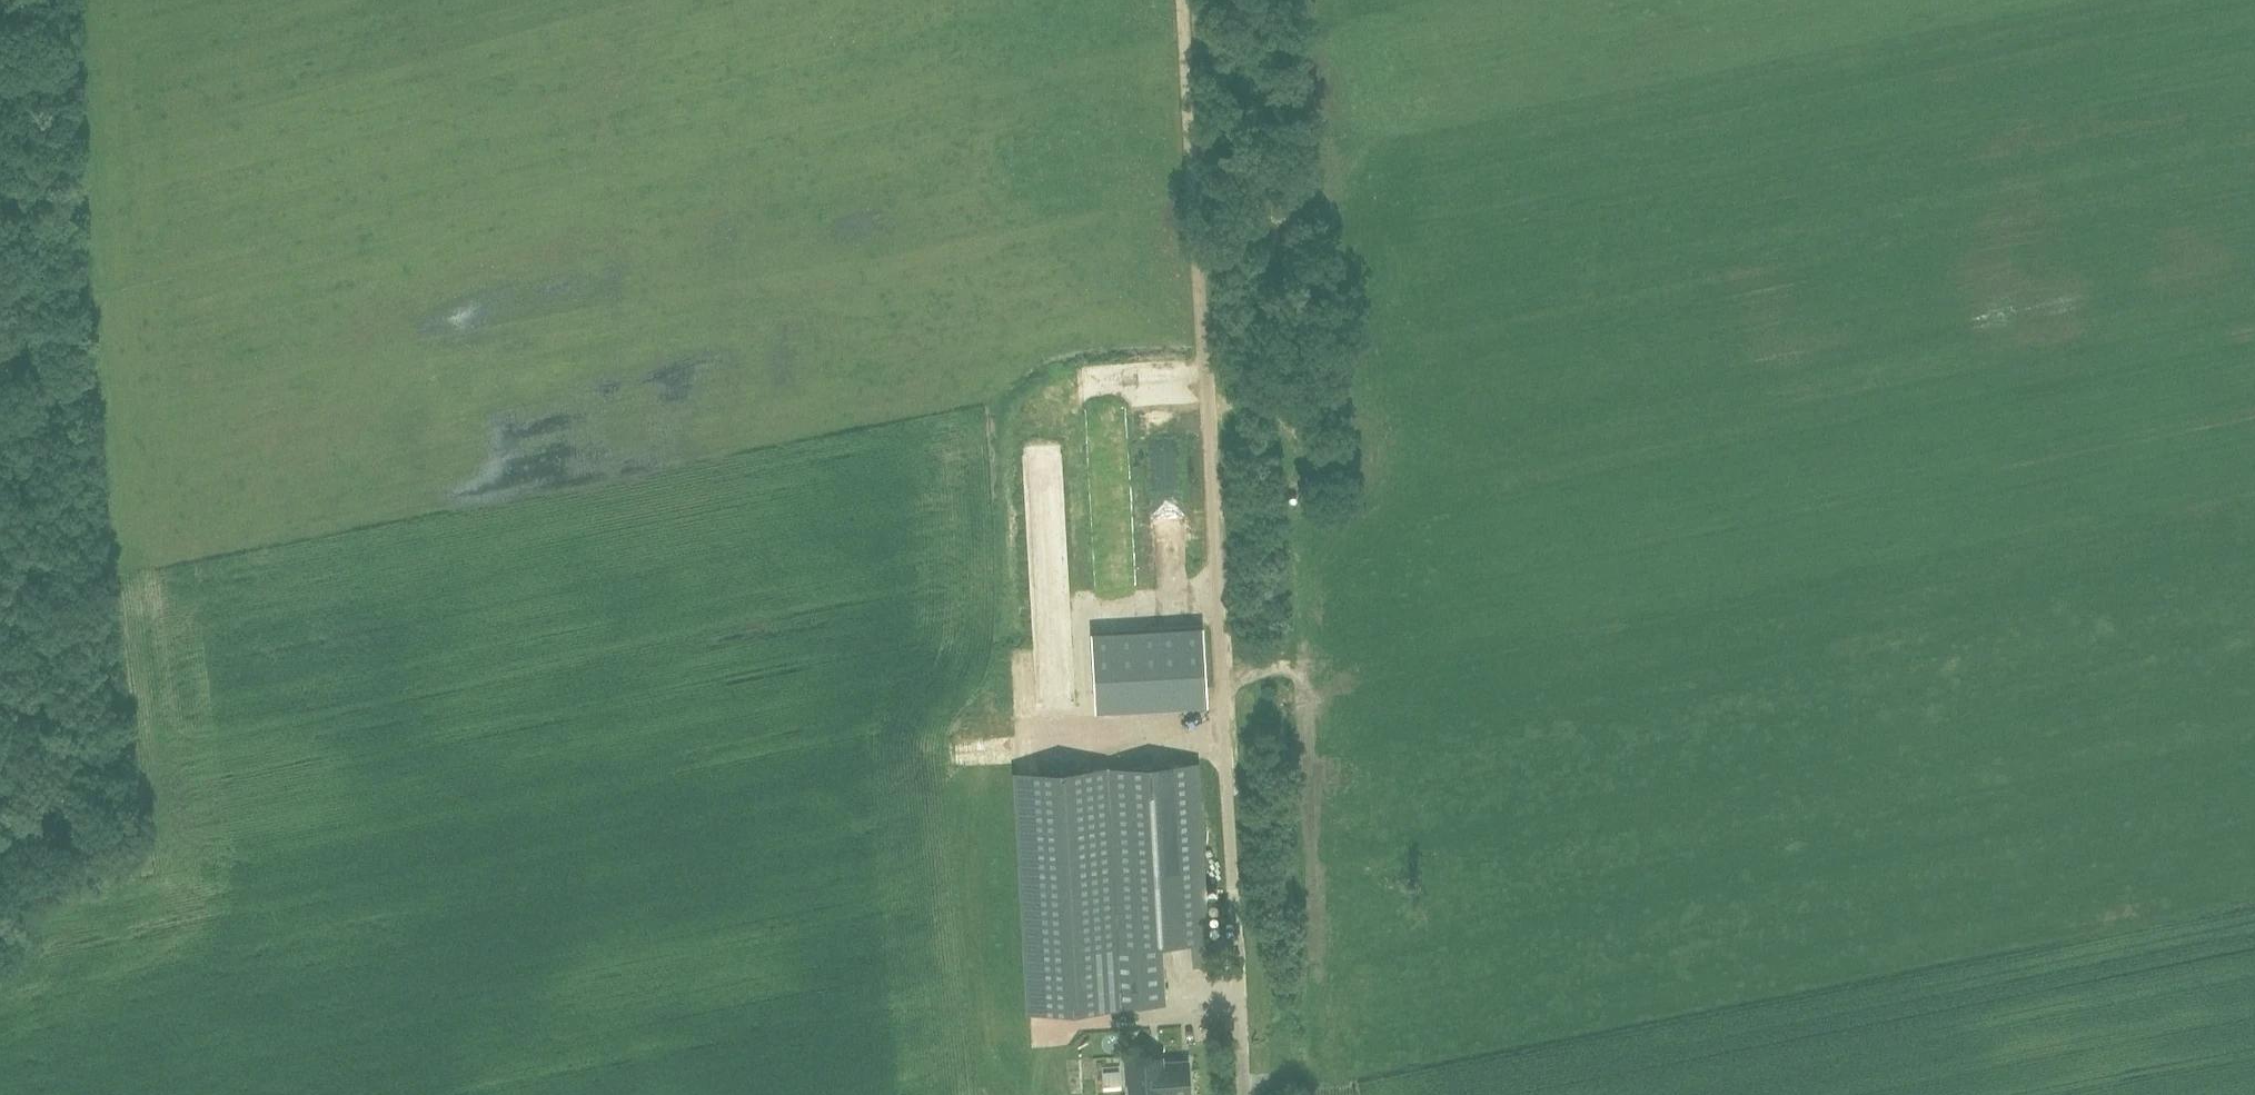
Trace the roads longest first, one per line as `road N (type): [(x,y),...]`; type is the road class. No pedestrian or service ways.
road 1 (track): [(1242,1054),(1183,0)]

